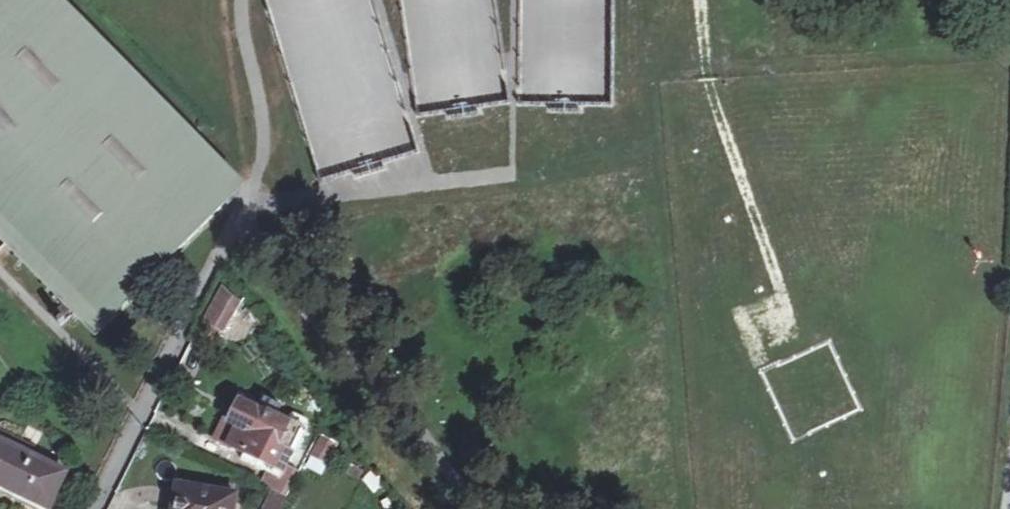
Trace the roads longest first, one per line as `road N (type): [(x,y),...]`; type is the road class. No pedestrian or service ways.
road 1 (track): [(699,0),(708,78),(793,329)]

